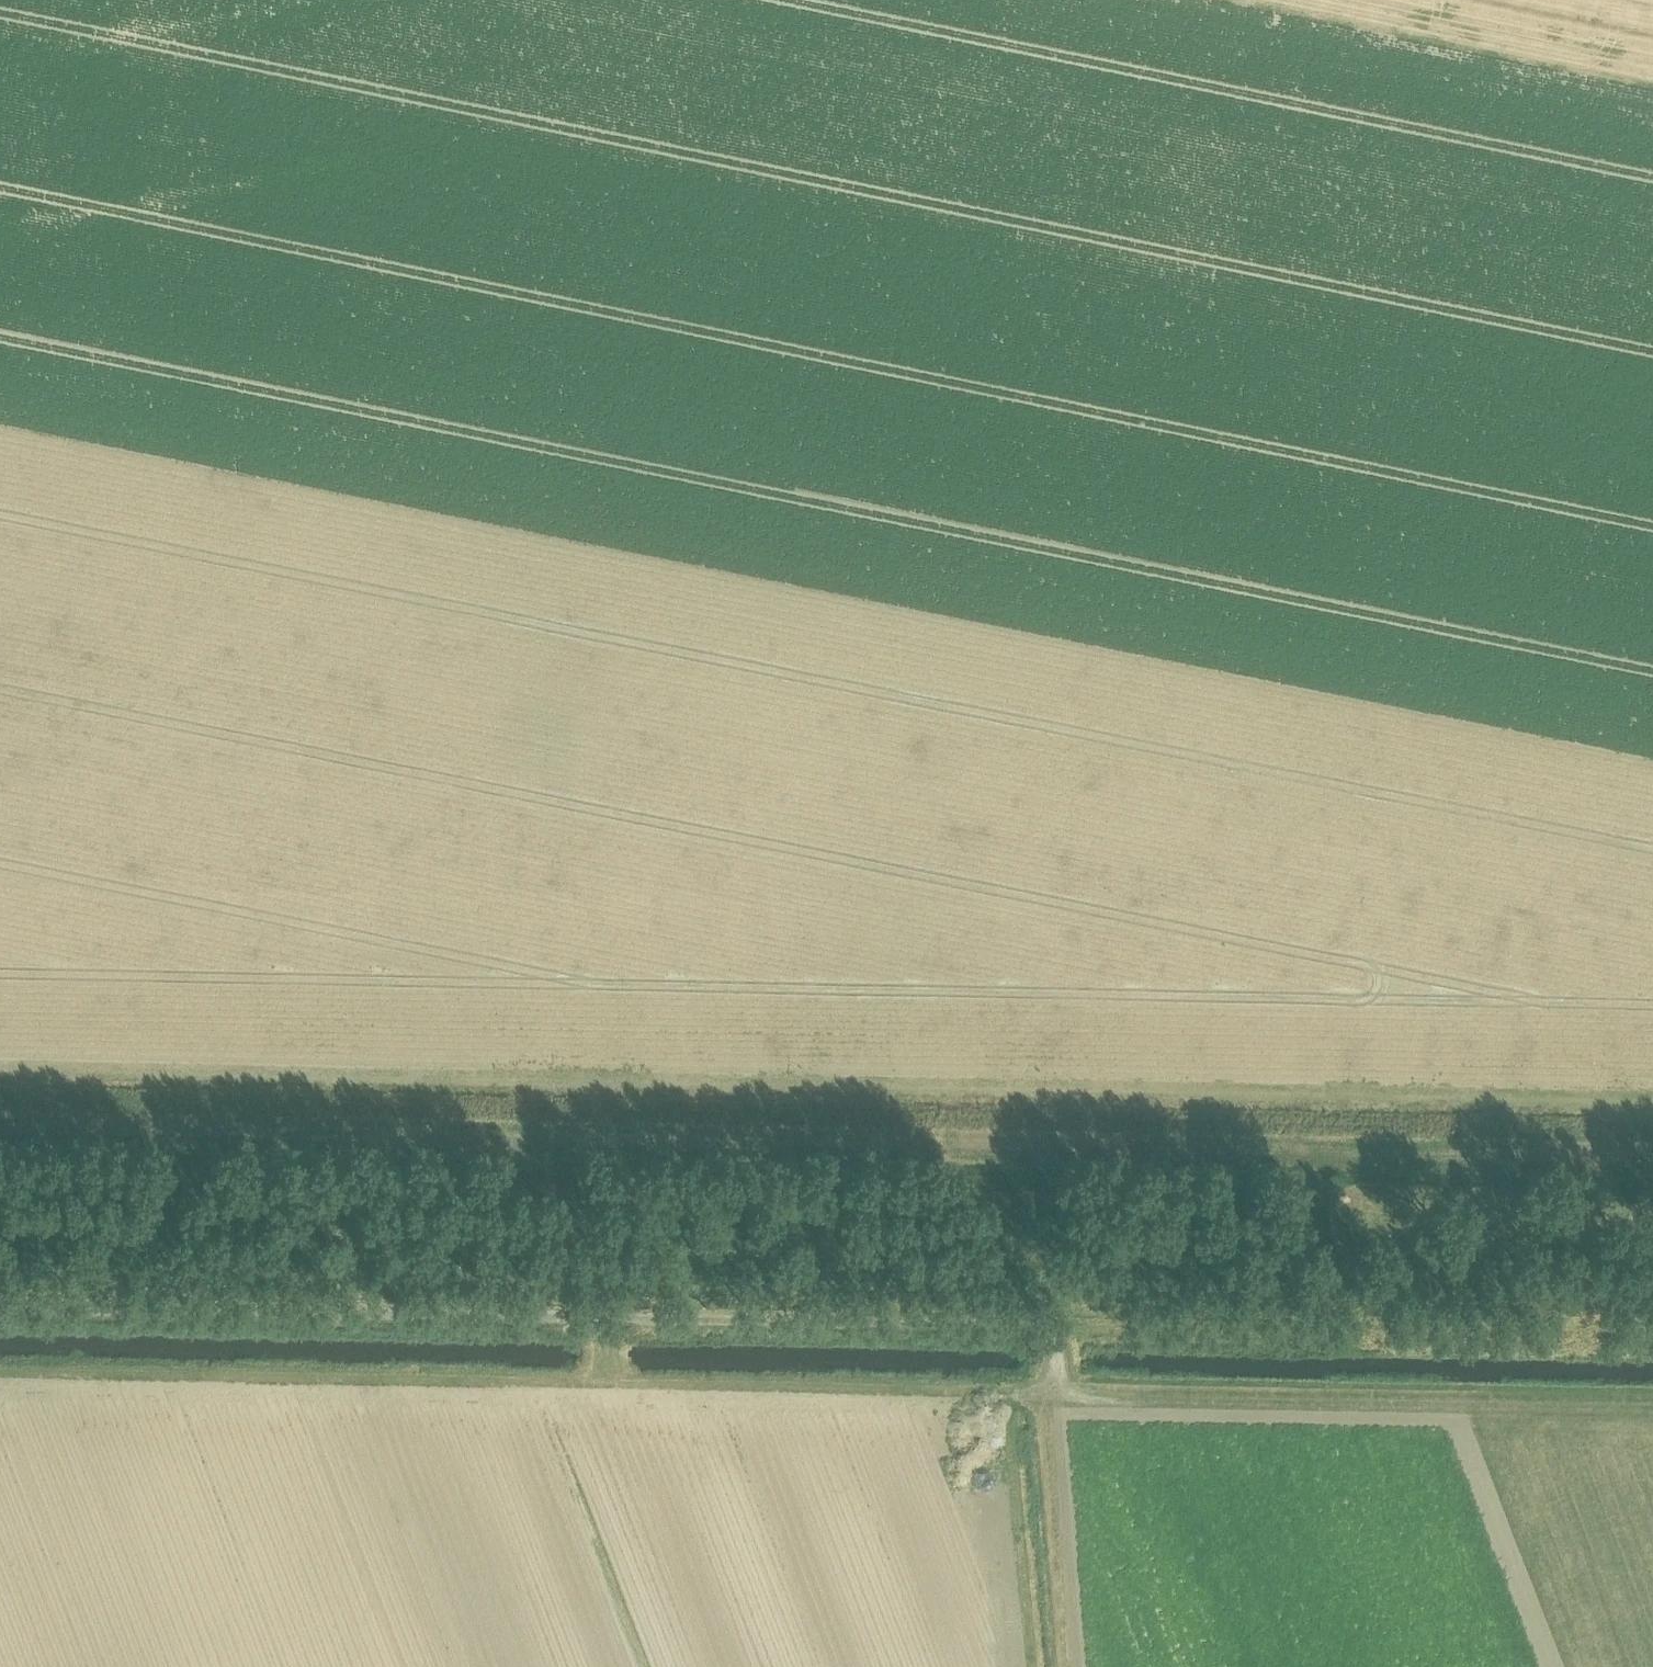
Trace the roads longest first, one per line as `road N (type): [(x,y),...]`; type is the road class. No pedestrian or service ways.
road 1 (track): [(1062,1328),(0,1308)]

